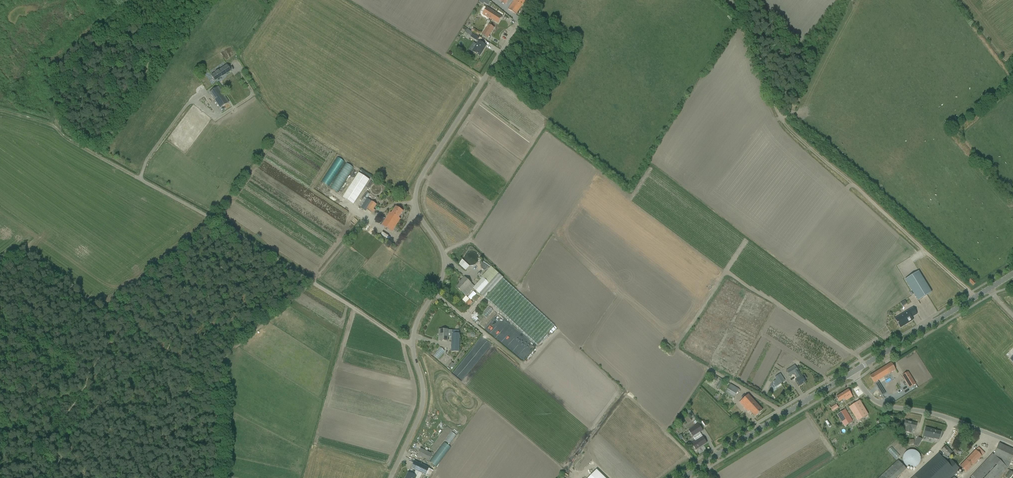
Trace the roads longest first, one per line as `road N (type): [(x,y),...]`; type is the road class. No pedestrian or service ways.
road 1 (unclassified): [(391,477),(423,399),(415,328),(444,271),(443,252),(418,213),(416,188),(534,0)]
road 2 (track): [(727,0),(745,20),(789,131),(971,293)]
road 3 (track): [(412,346),(146,185)]
road 4 (tertiary): [(685,477),(853,373)]
road 5 (tertiary): [(853,373),(1012,274)]
road 6 (unclassified): [(1012,444),(871,398),(853,373)]

